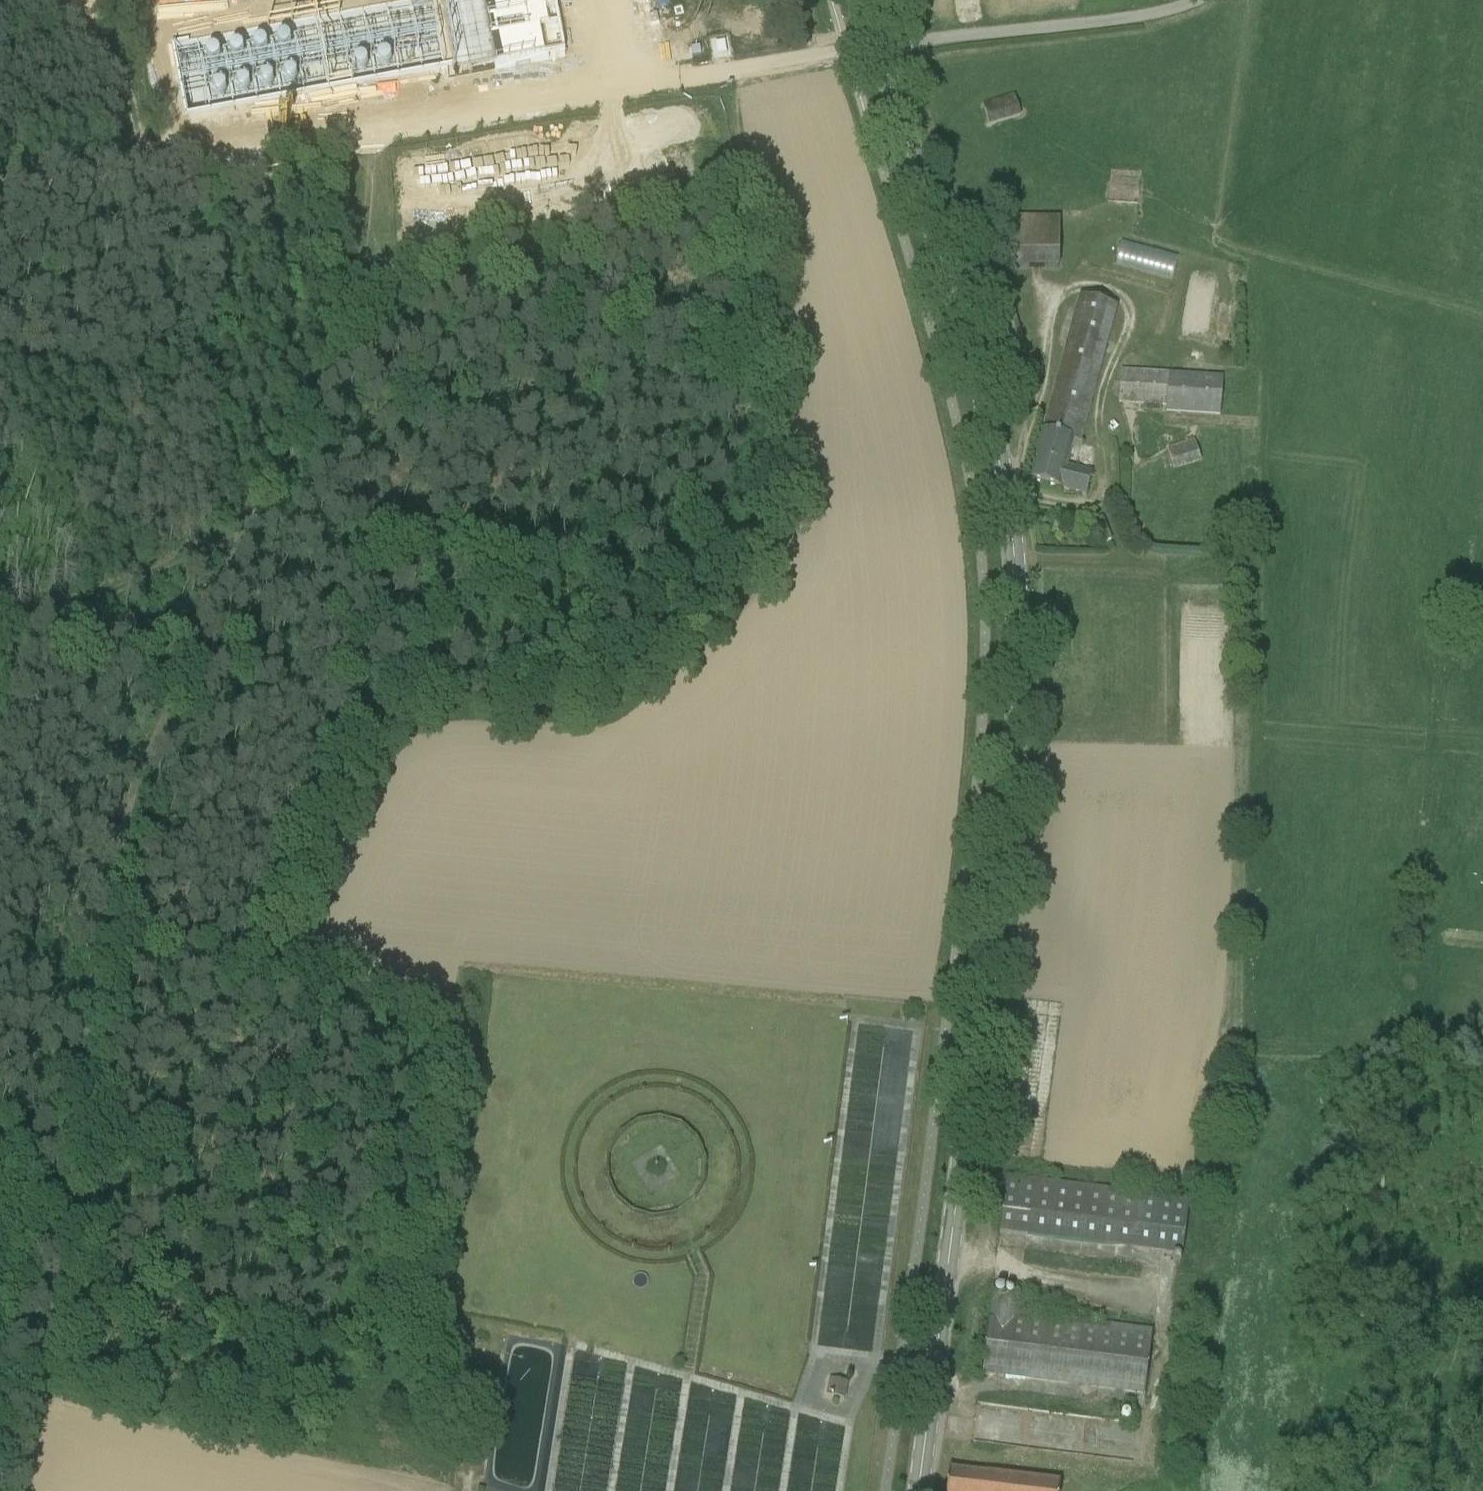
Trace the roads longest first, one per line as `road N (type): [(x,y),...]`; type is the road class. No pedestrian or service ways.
road 1 (tertiary): [(918,1490),(1006,831),(1020,689),(1017,546),(992,424),(875,44)]
road 2 (track): [(18,1490),(132,792),(233,545),(285,478),(331,378),(364,267),(368,133)]
road 3 (track): [(0,194),(368,133)]
road 4 (track): [(1203,0),(1168,16),(875,44)]

